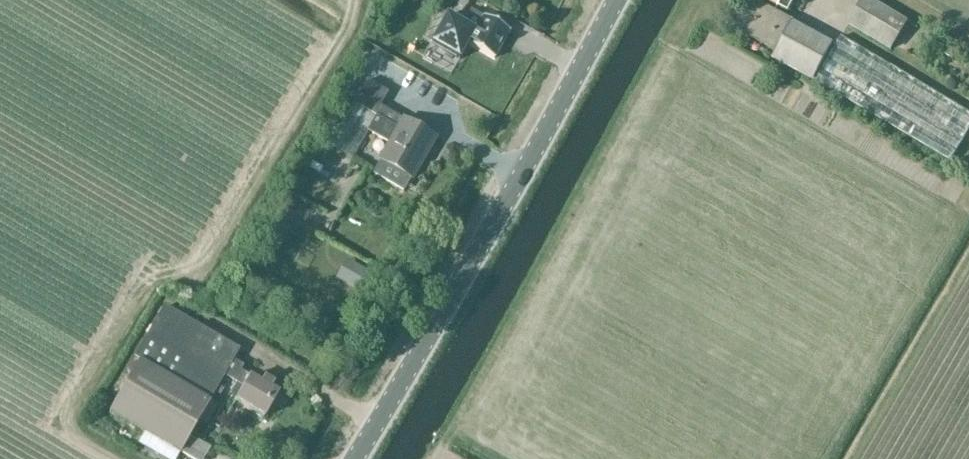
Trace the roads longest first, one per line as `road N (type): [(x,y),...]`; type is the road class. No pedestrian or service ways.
road 1 (unclassified): [(356,458),(618,0)]

